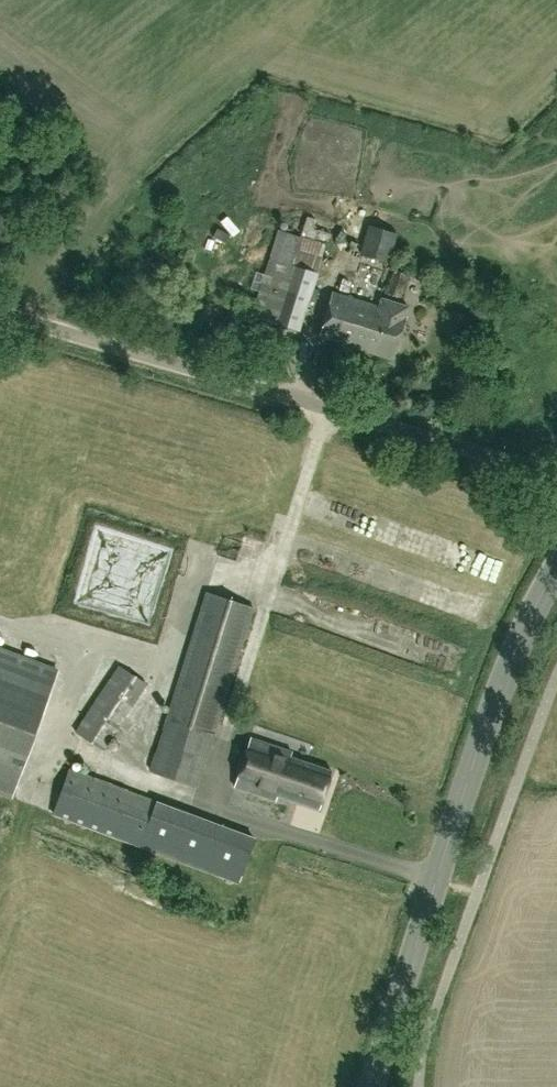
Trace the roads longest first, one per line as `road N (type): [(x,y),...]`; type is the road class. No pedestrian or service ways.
road 1 (unclassified): [(556,478),(0,317)]
road 2 (tertiary): [(372,1086),(506,660),(556,561)]

